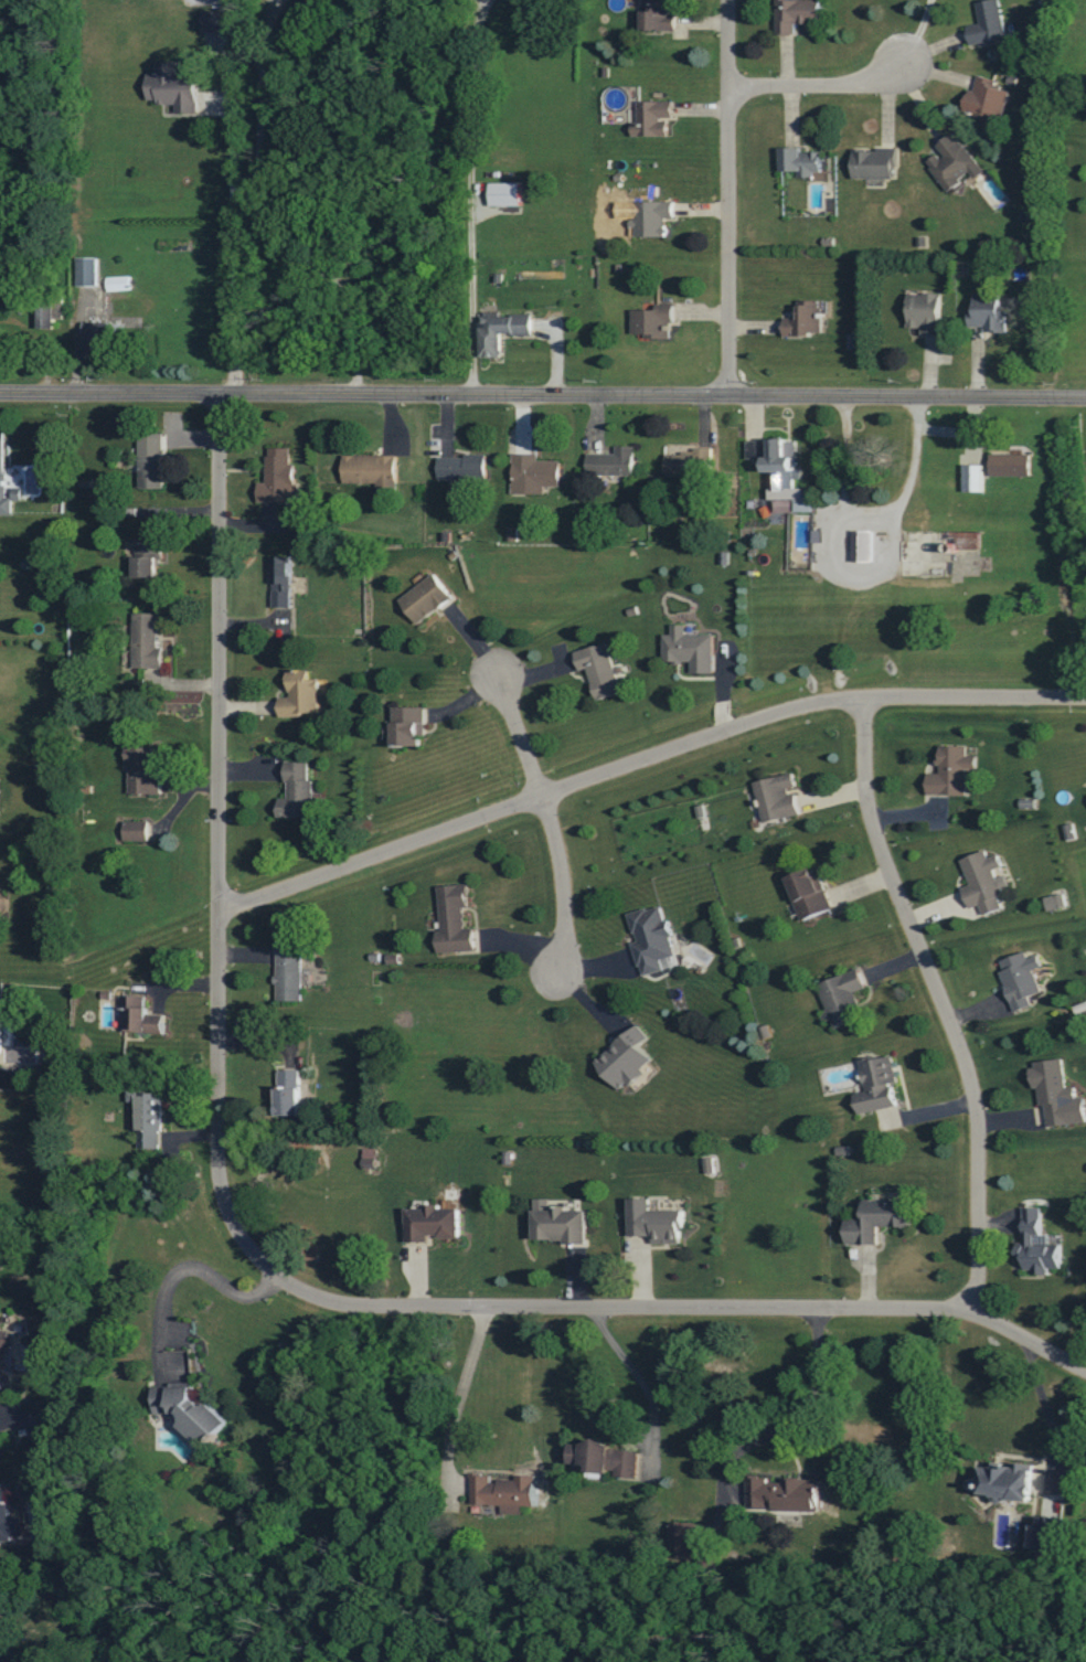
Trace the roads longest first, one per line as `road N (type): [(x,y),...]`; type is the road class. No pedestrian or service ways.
road 1 (tertiary): [(0,390),(1085,395)]
road 2 (residential): [(1085,1379),(965,1314),(363,1310),(299,1298),(264,1277),(236,1244),(220,1201)]
road 3 (residential): [(213,904),(255,896),(801,703),(880,694),(1085,696)]
road 4 (residential): [(220,1201),(212,1141),(219,393)]
road 5 (residential): [(861,695),(861,796),(873,843),(972,1102),(965,1314)]
road 6 (residential): [(464,393),(464,53),(477,0)]
road 7 (residential): [(721,0),(730,393)]
road 8 (residential): [(252,391),(258,60)]
road 9 (residential): [(492,674),(557,871),(554,970)]
road 10 (residential): [(895,72),(844,89),(721,96)]

